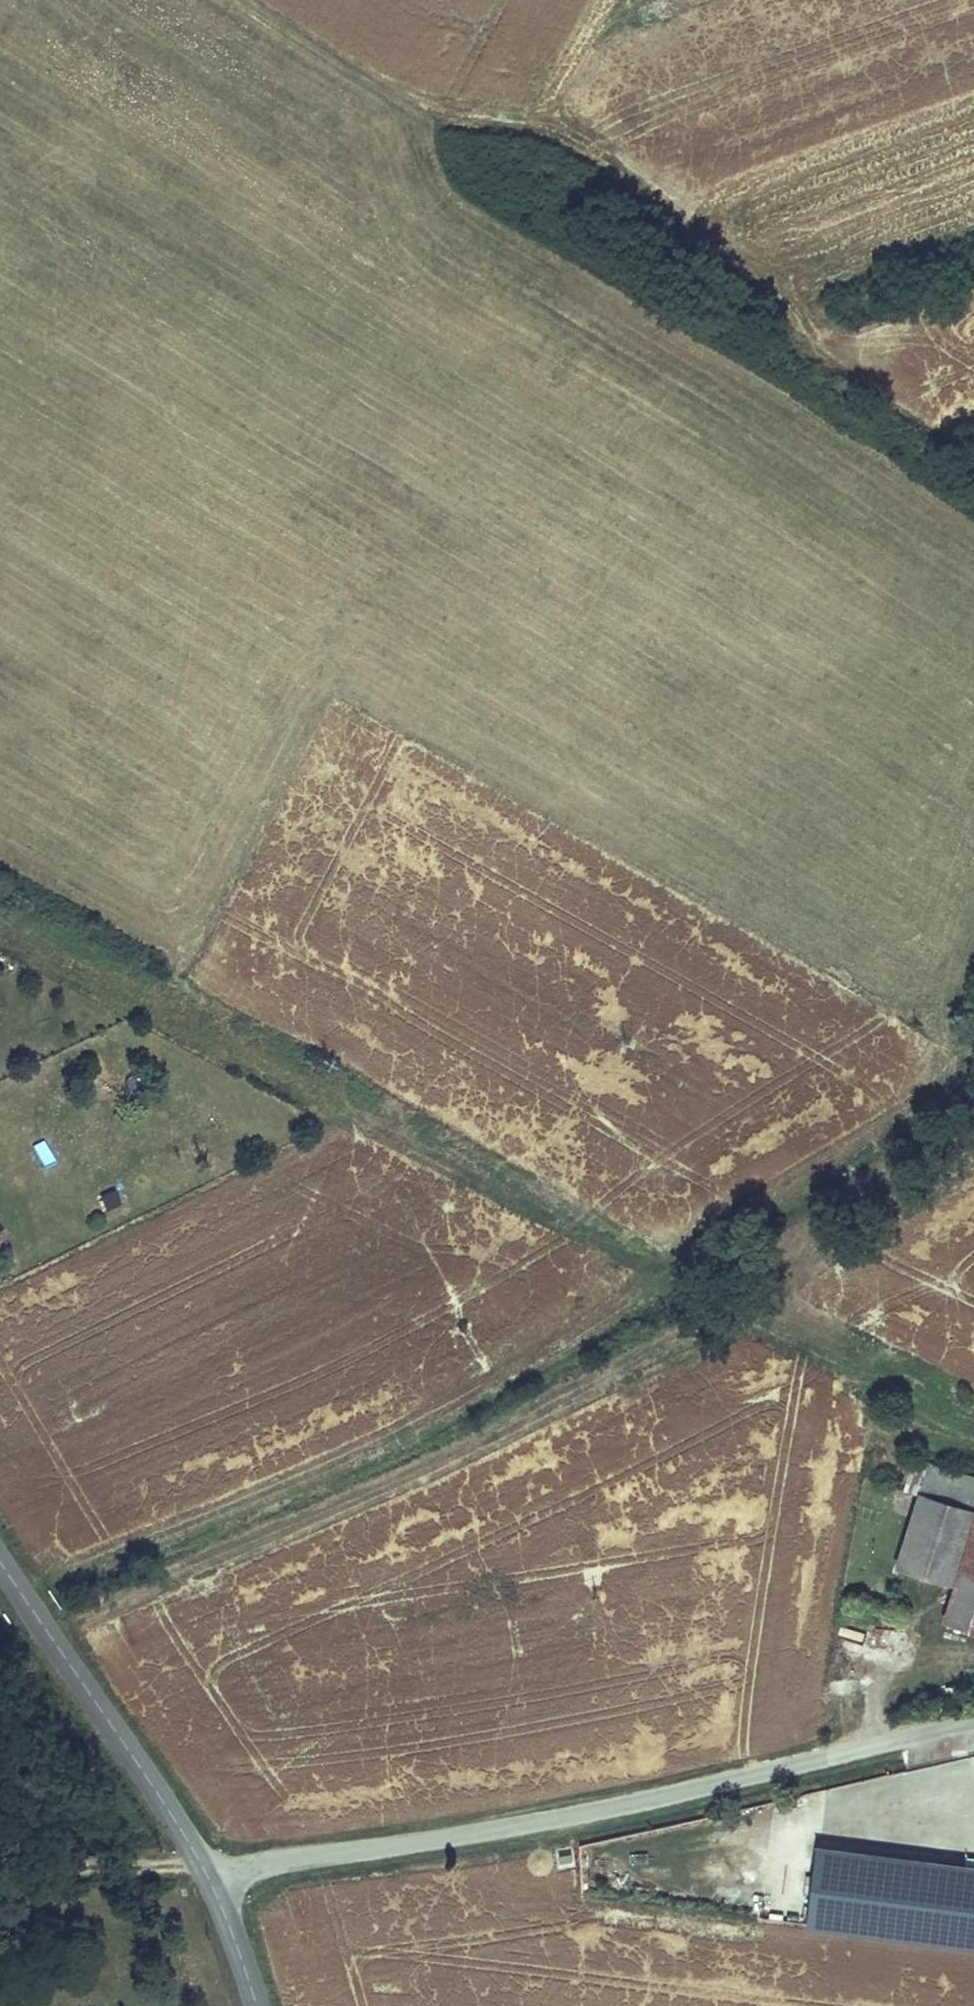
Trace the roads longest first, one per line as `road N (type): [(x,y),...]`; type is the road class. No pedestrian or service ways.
road 1 (unclassified): [(973,1728),(658,1806),(210,1874)]
road 2 (secondary): [(210,1874),(0,1560)]
road 3 (track): [(0,1870),(210,1874)]
road 4 (secondary): [(254,2005),(210,1874)]

